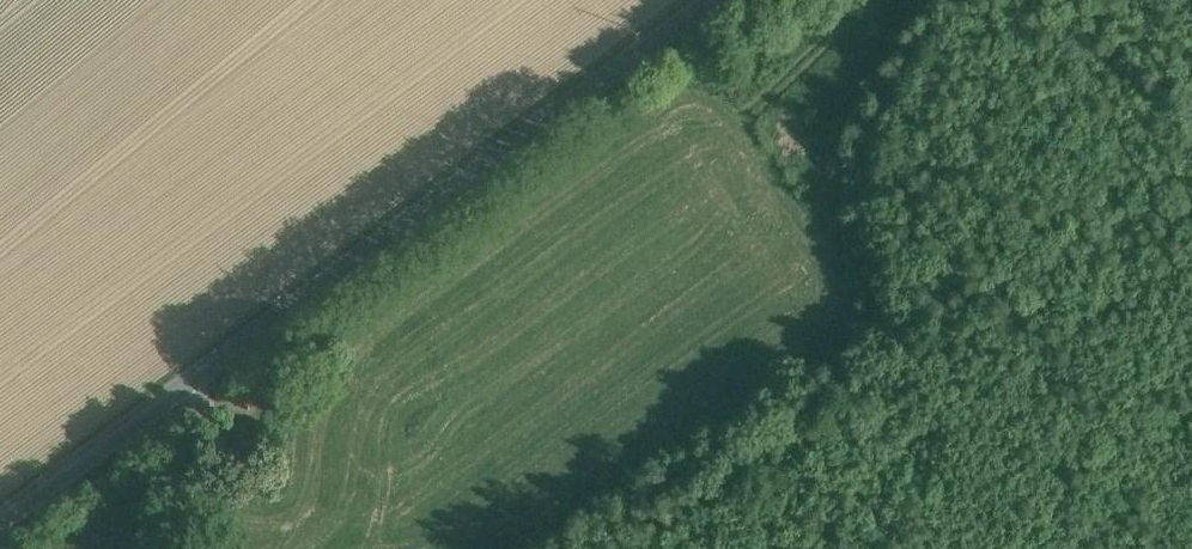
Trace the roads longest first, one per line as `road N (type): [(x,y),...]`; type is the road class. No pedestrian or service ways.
road 1 (unclassified): [(708,0),(0,521)]

